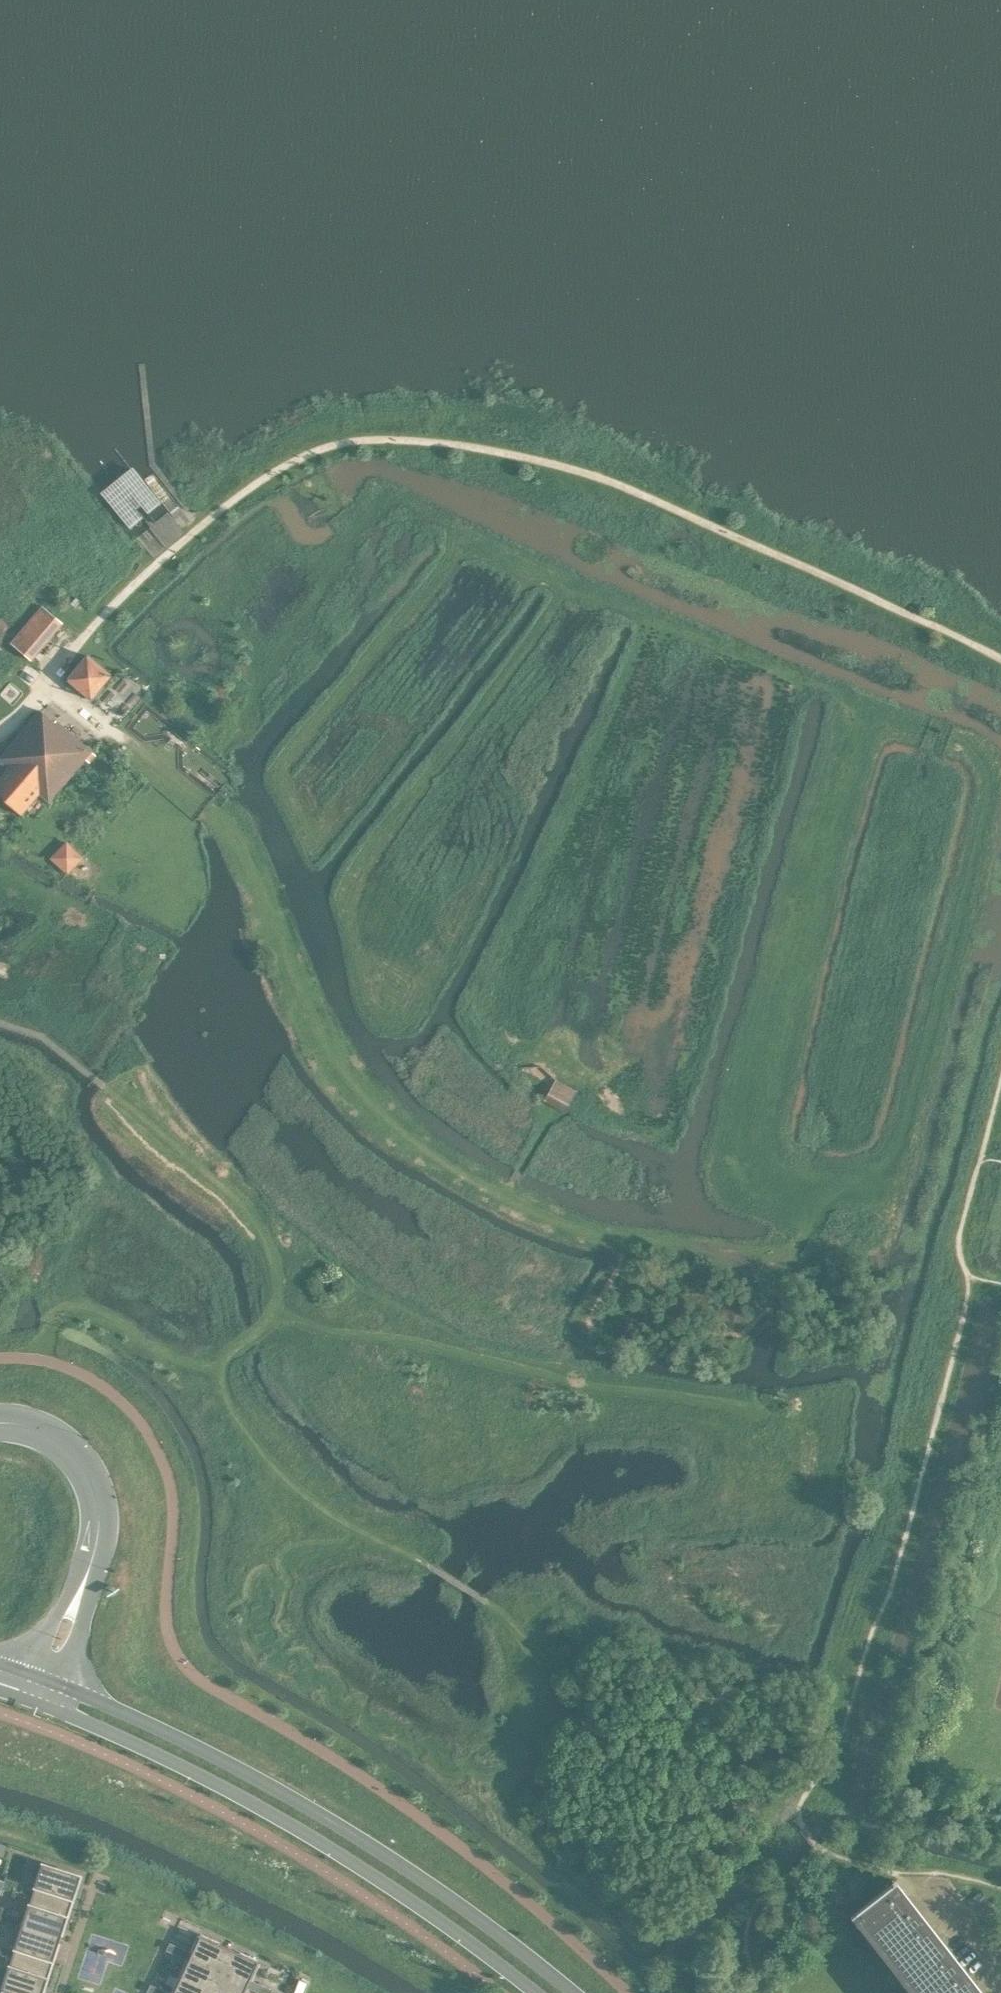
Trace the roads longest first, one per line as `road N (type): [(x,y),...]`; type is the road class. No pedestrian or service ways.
road 1 (secondary): [(575,1992),(353,1835),(260,1781),(116,1707),(82,1693),(51,1695)]
road 2 (secondary): [(51,1695),(72,1714),(341,1853),(536,1992)]
road 3 (tertiary): [(78,1599),(99,1533),(89,1475),(45,1431),(0,1422)]

